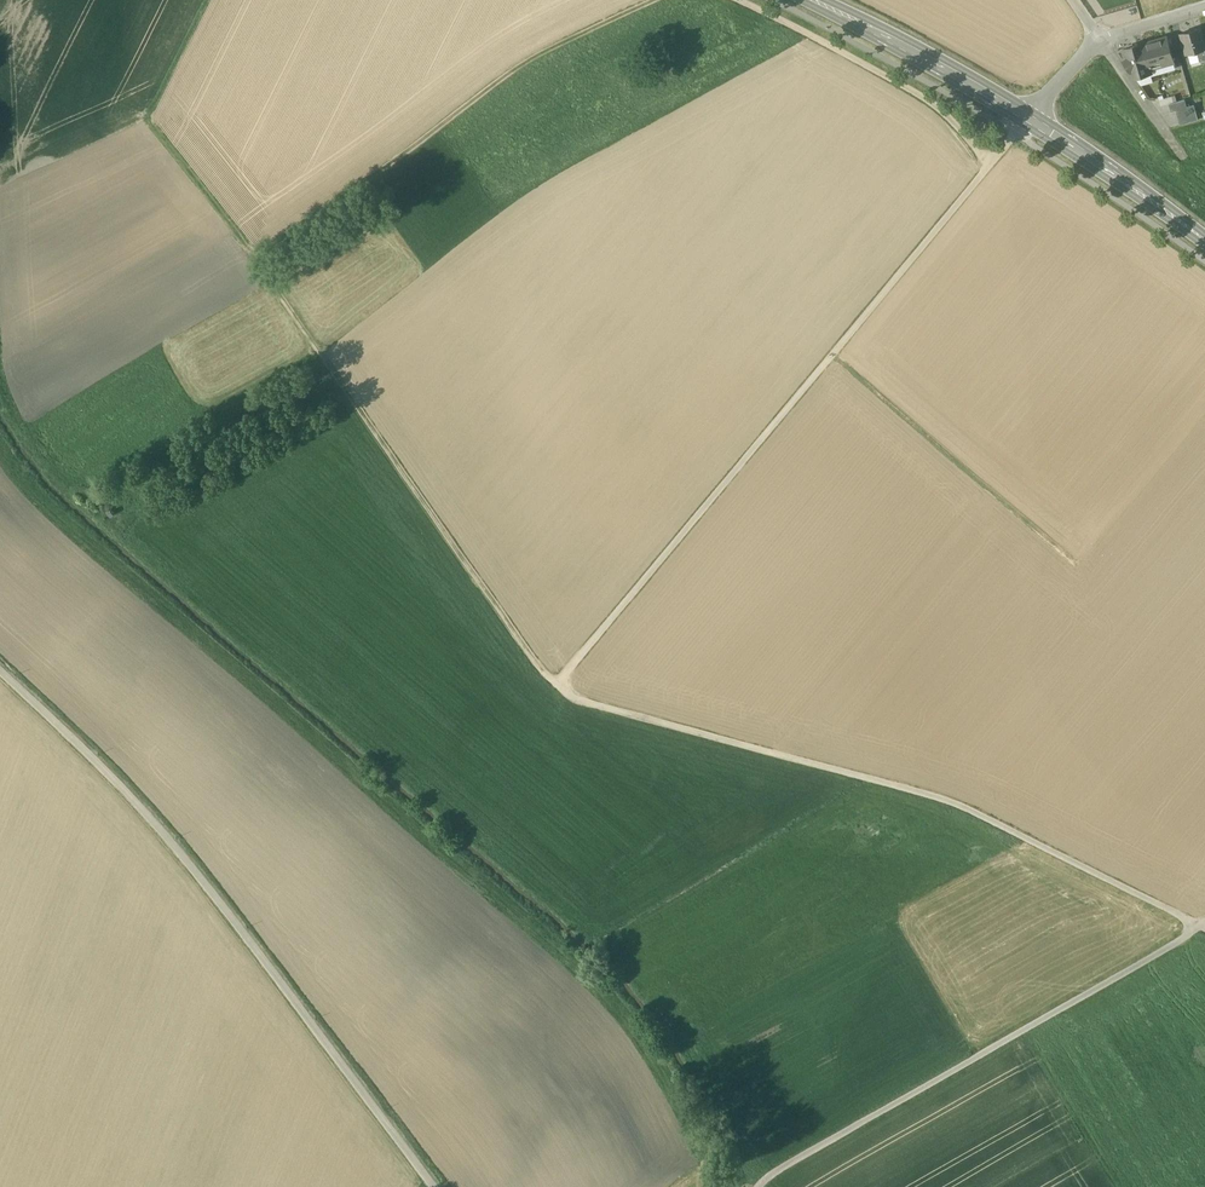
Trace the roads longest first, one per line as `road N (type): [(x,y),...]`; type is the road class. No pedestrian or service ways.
road 1 (track): [(1201,932),(958,810),(586,707),(559,691),(794,416),(1028,120)]
road 2 (track): [(559,691),(258,266),(515,75),(666,0)]
road 3 (residential): [(433,1186),(185,859),(0,672)]
road 4 (track): [(765,1186),(1201,932)]
road 5 (track): [(258,266),(161,129),(220,0)]
road 6 (track): [(989,163),(923,101),(729,0)]
road 7 (primary): [(1028,120),(811,0)]
road 8 (primary): [(1204,241),(1028,120)]
road 9 (track): [(1121,1186),(1029,1033)]

